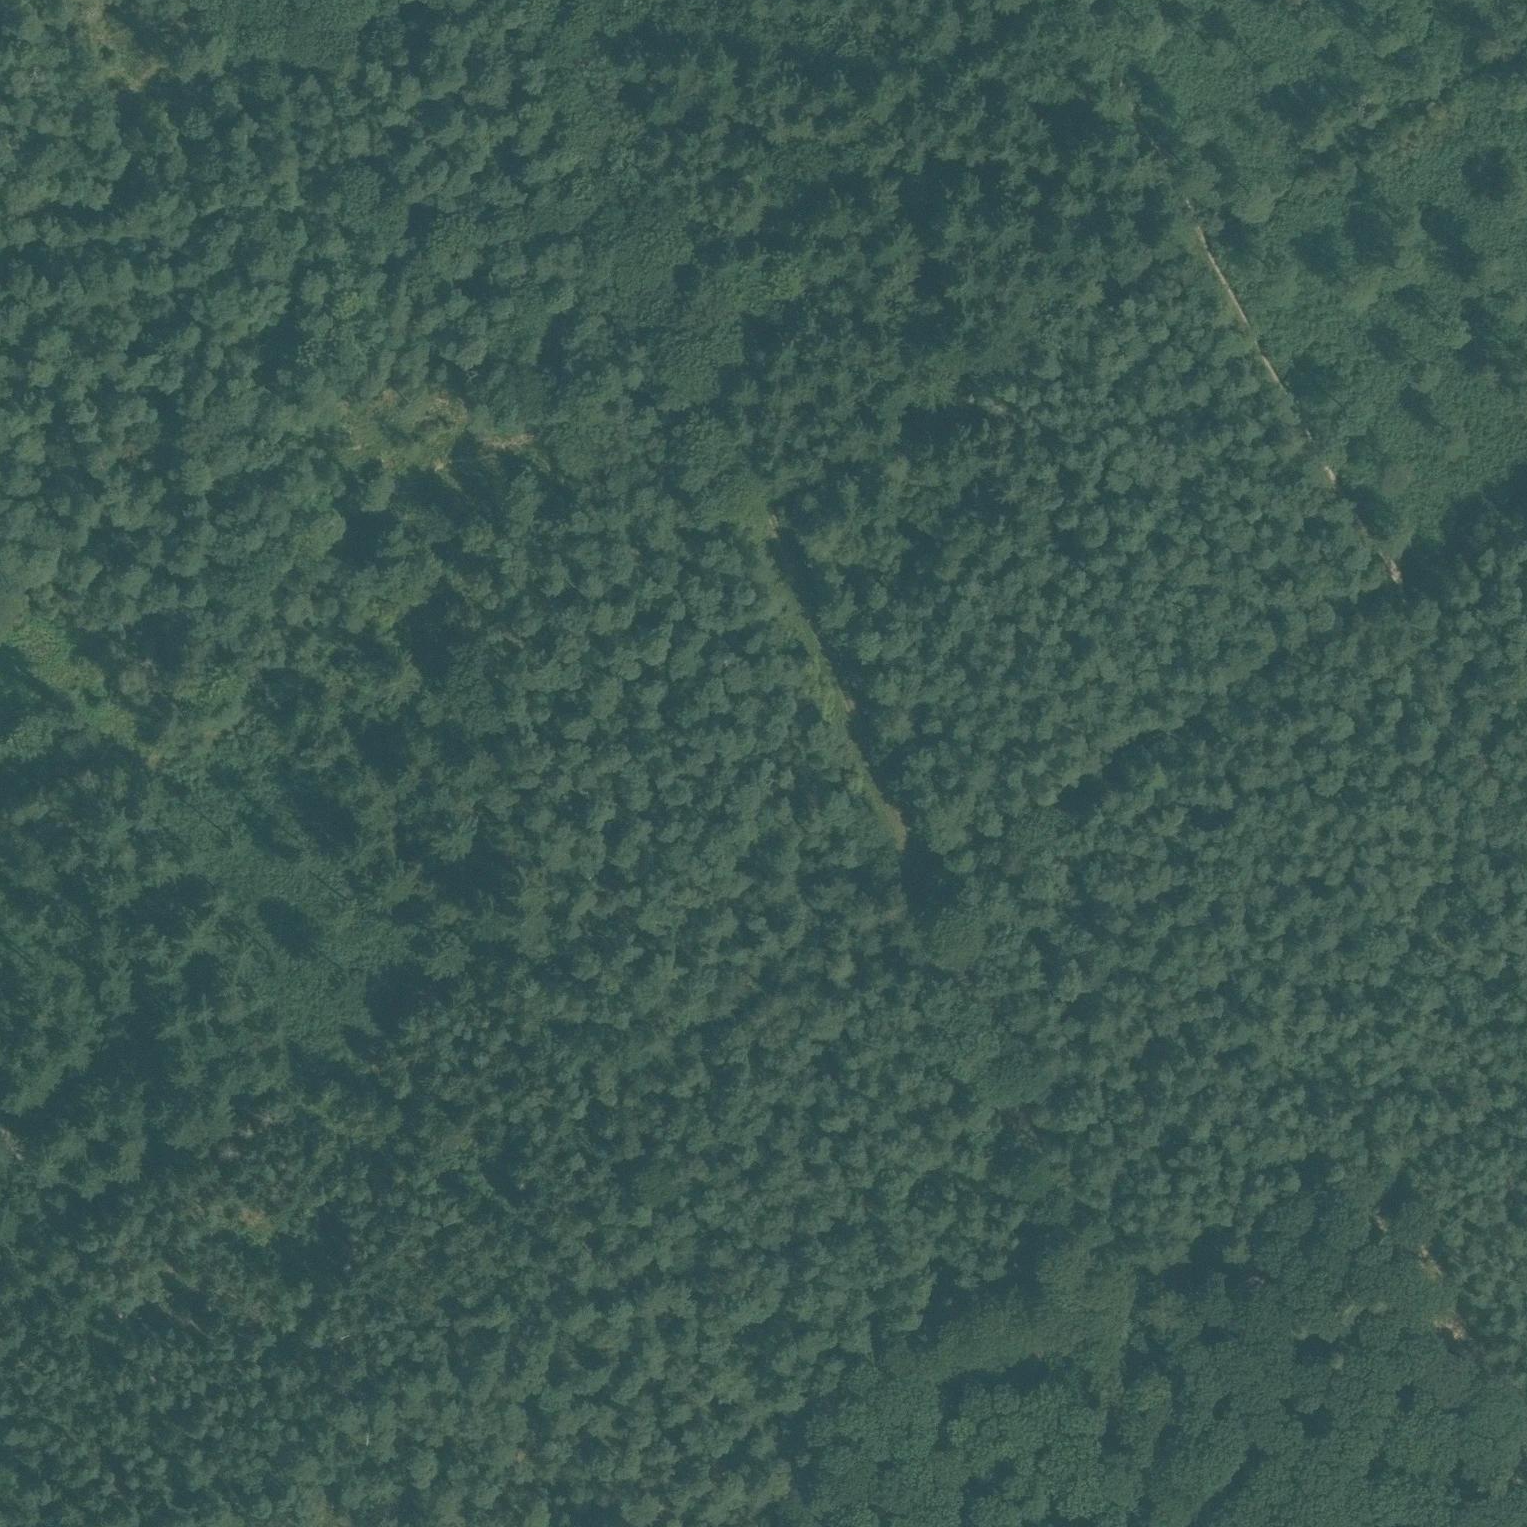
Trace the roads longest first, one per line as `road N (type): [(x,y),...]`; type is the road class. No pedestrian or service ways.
road 1 (track): [(1191,1526),(561,0)]
road 2 (track): [(0,871),(358,654),(722,398)]
road 3 (track): [(1407,584),(1198,242),(1068,0)]
road 4 (track): [(929,886),(1407,584)]
road 5 (track): [(724,1526),(805,1498),(790,1438),(1090,1295)]
road 6 (track): [(0,248),(373,0)]
road 7 (track): [(1526,794),(1440,642)]
road 8 (track): [(1407,584),(1526,509)]

